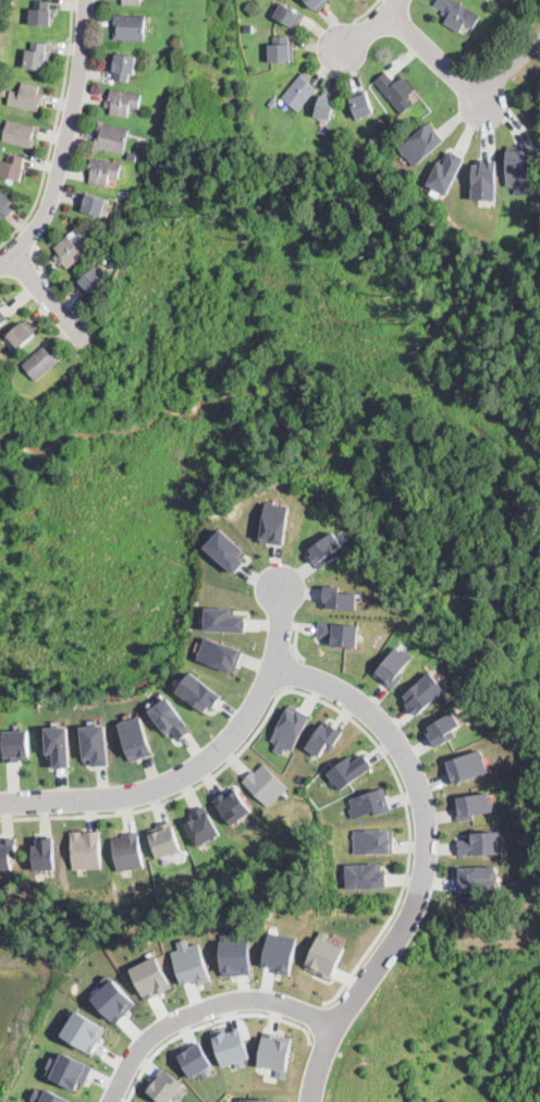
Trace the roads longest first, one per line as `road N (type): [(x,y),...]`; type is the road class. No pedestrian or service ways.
road 1 (residential): [(277,662),(327,682),(385,726),(429,809),(418,895),(336,1027),(309,1101)]
road 2 (residential): [(0,802),(144,792),(199,766),(249,720),(263,694),(277,662),(282,586)]
road 3 (residential): [(0,265),(41,223),(57,186),(76,101),(85,0)]
road 4 (residential): [(336,1027),(268,1001),(186,1015),(156,1032),(115,1101)]

